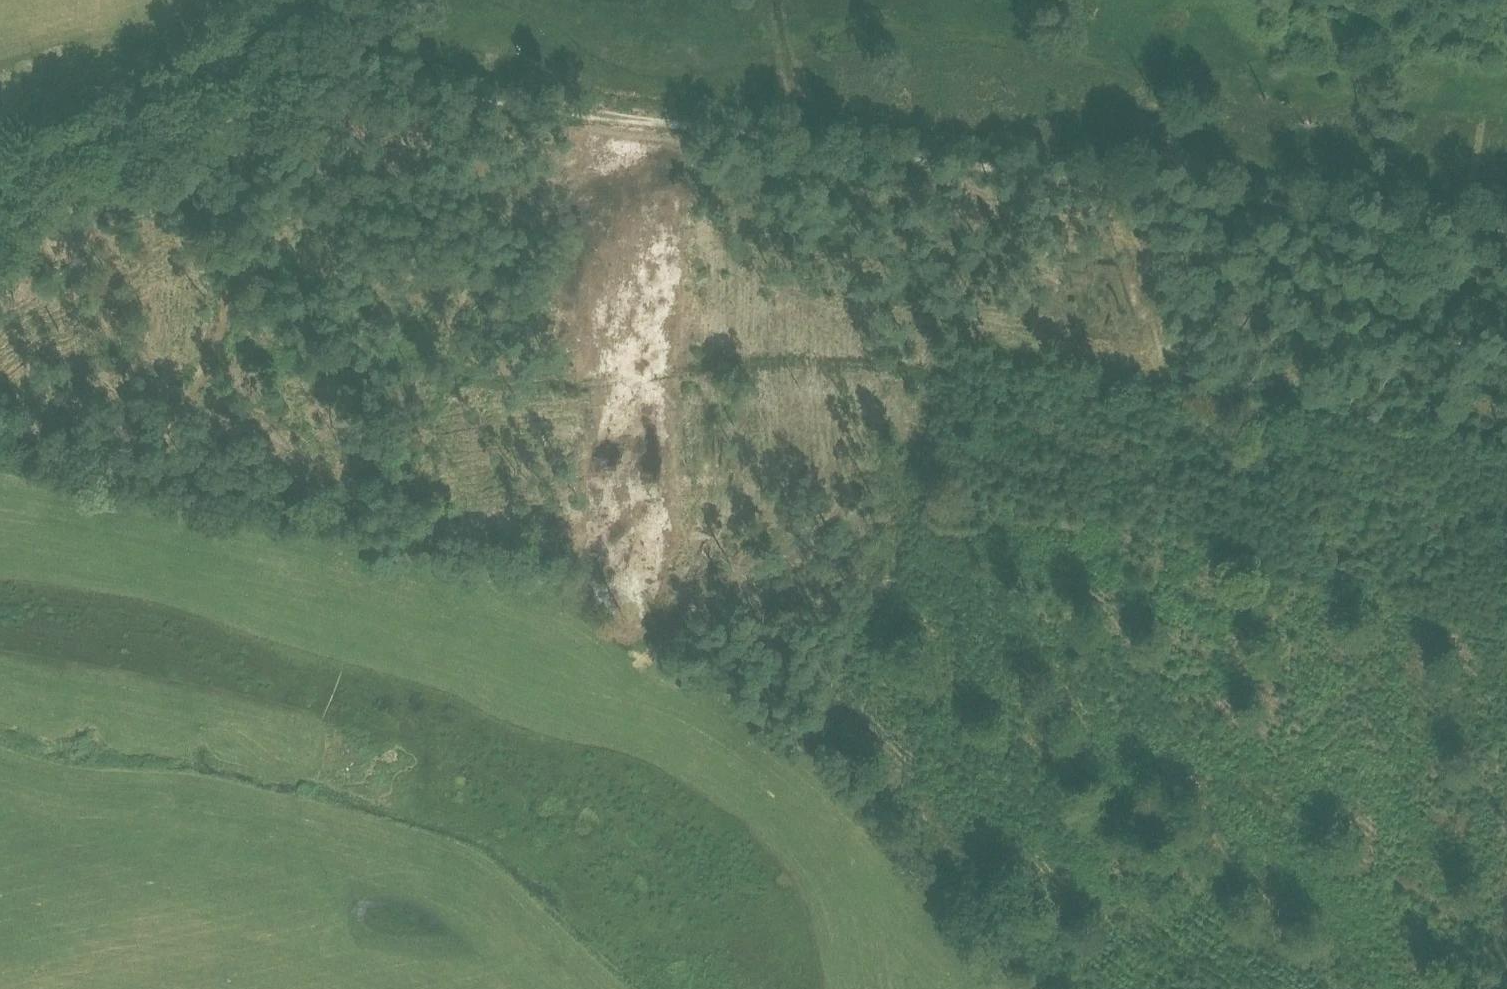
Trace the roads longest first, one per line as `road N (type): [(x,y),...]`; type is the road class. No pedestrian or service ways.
road 1 (tertiary): [(0,182),(92,134),(286,0)]

